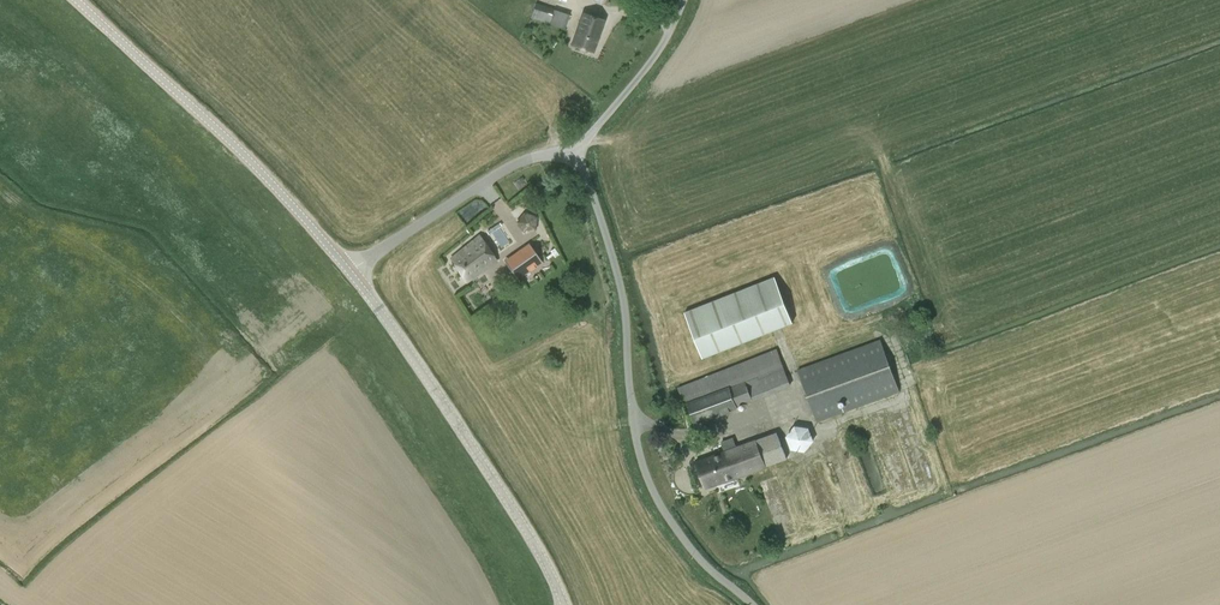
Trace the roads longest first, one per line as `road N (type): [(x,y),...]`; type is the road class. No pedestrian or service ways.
road 1 (unclassified): [(752,604),(718,580),(657,505),(640,457),(624,305),(610,246),(572,155)]
road 2 (tertiary): [(563,604),(521,525),(350,271)]
road 3 (tertiary): [(350,271),(269,180),(76,0)]
road 4 (unclassified): [(350,271),(518,162),(572,155)]
road 5 (unclassified): [(572,155),(660,49),(683,0)]

